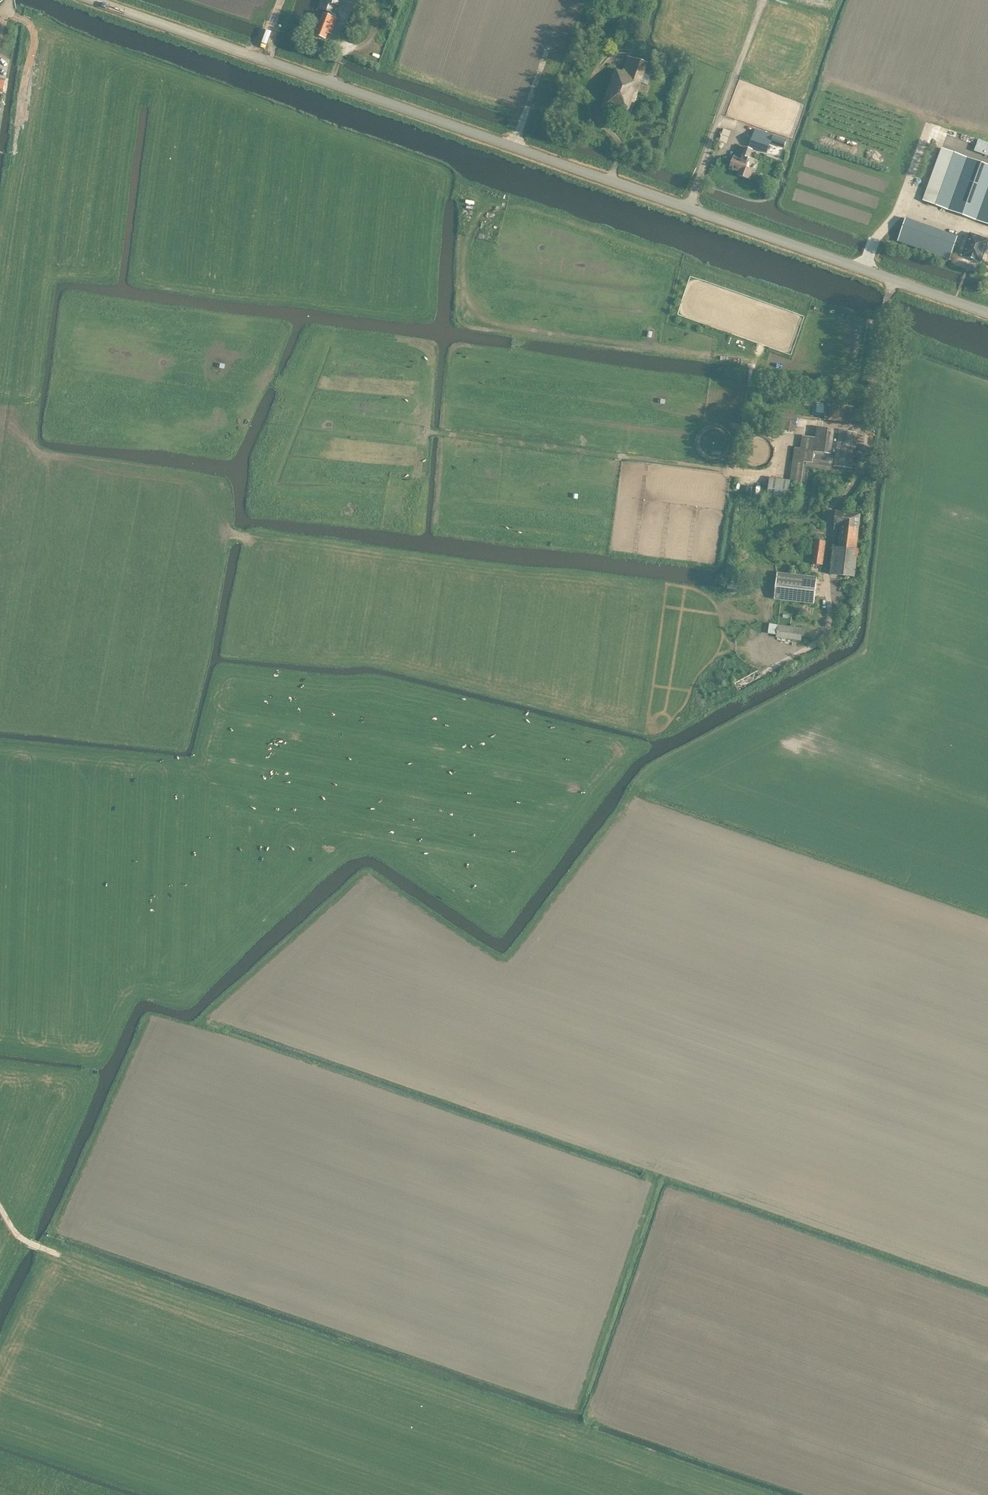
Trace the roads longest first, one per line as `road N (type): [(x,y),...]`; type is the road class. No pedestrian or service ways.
road 1 (unclassified): [(987,312),(94,0)]
road 2 (track): [(583,1435),(30,1243),(0,1207)]
road 3 (track): [(813,421),(784,442),(779,469),(748,470),(430,431)]
road 4 (track): [(702,165),(762,0)]

